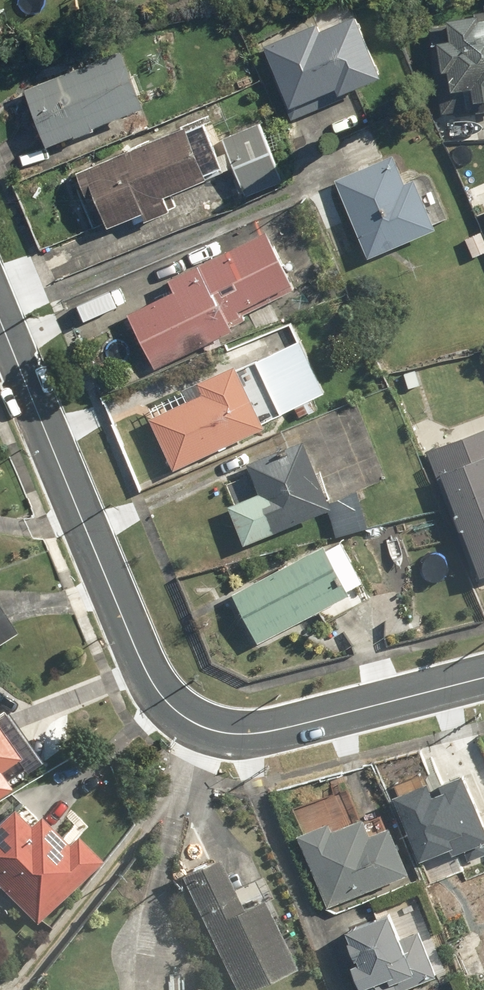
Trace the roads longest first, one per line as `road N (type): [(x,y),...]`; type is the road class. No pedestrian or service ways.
road 1 (residential): [(483,679),(303,726),(232,736),(181,717),(135,644),(0,308)]

